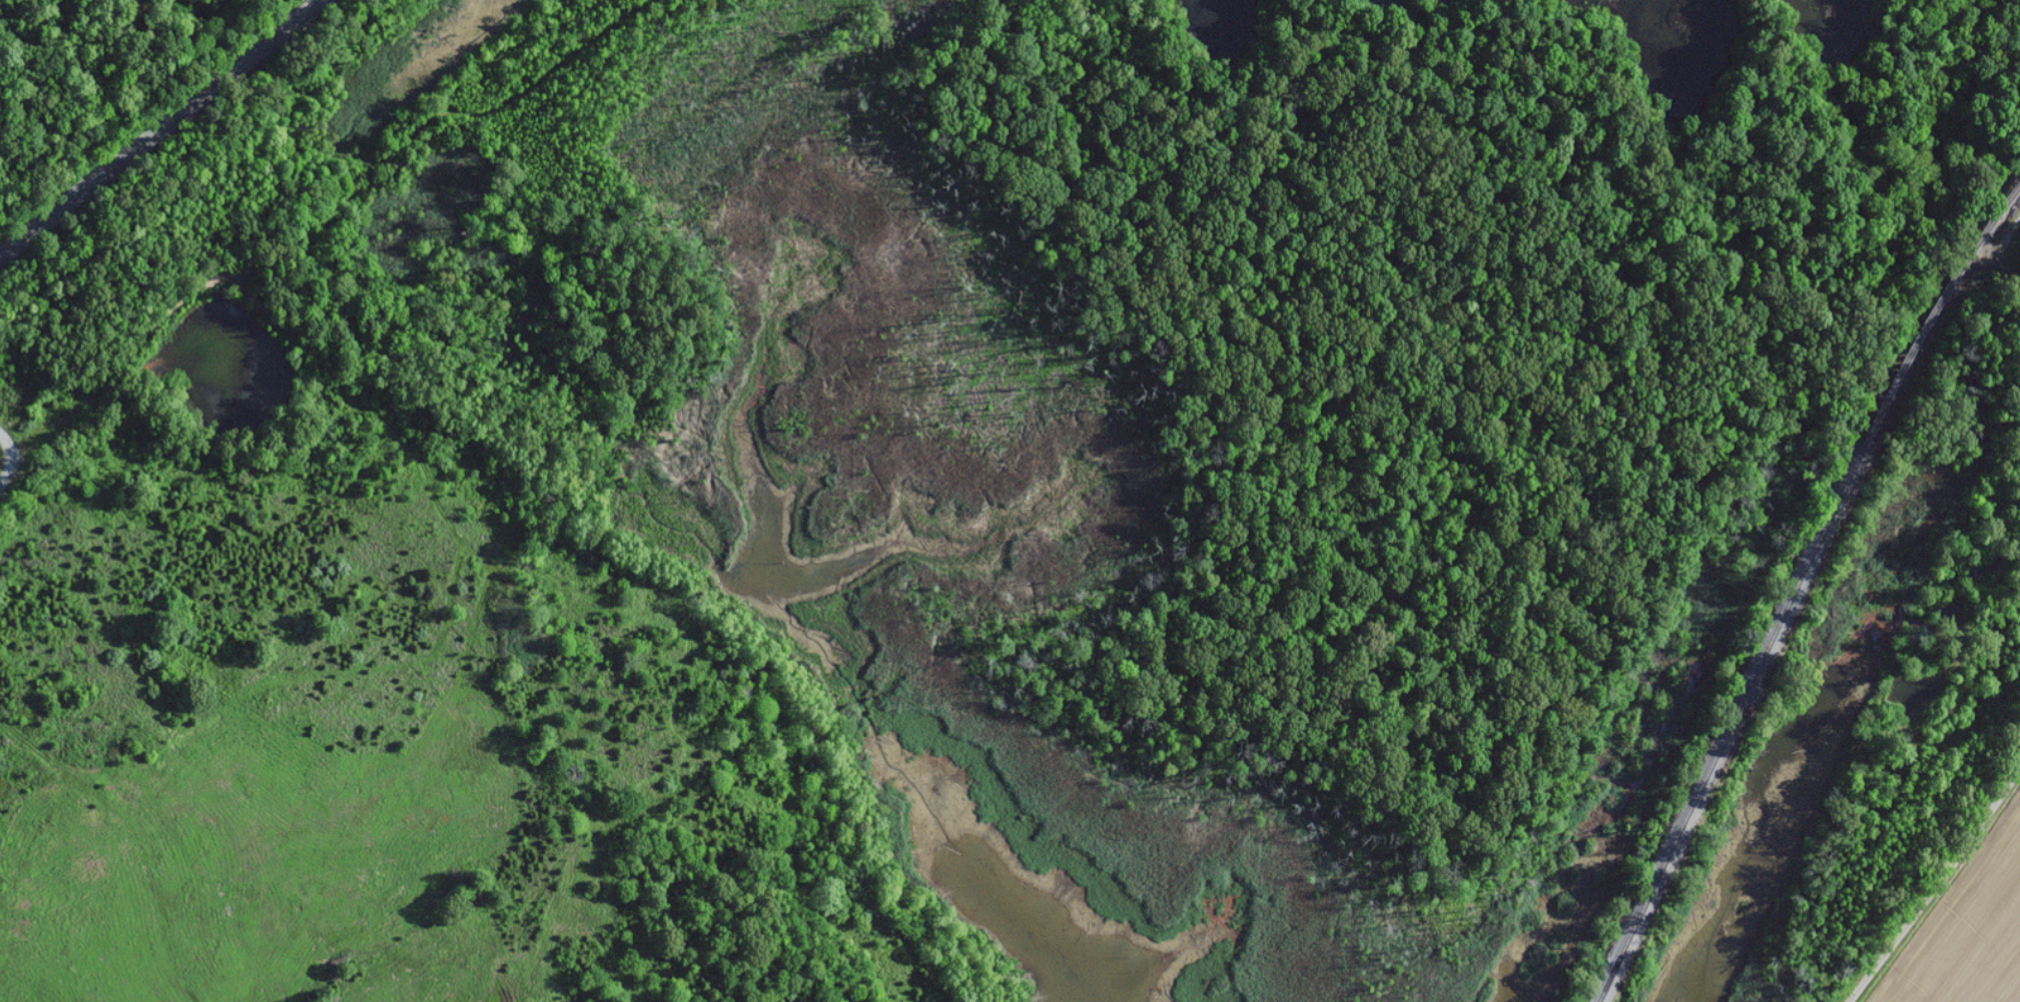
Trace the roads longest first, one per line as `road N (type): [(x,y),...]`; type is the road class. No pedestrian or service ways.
road 1 (primary): [(0,255),(320,0)]
road 2 (residential): [(1846,1001),(2019,760)]

